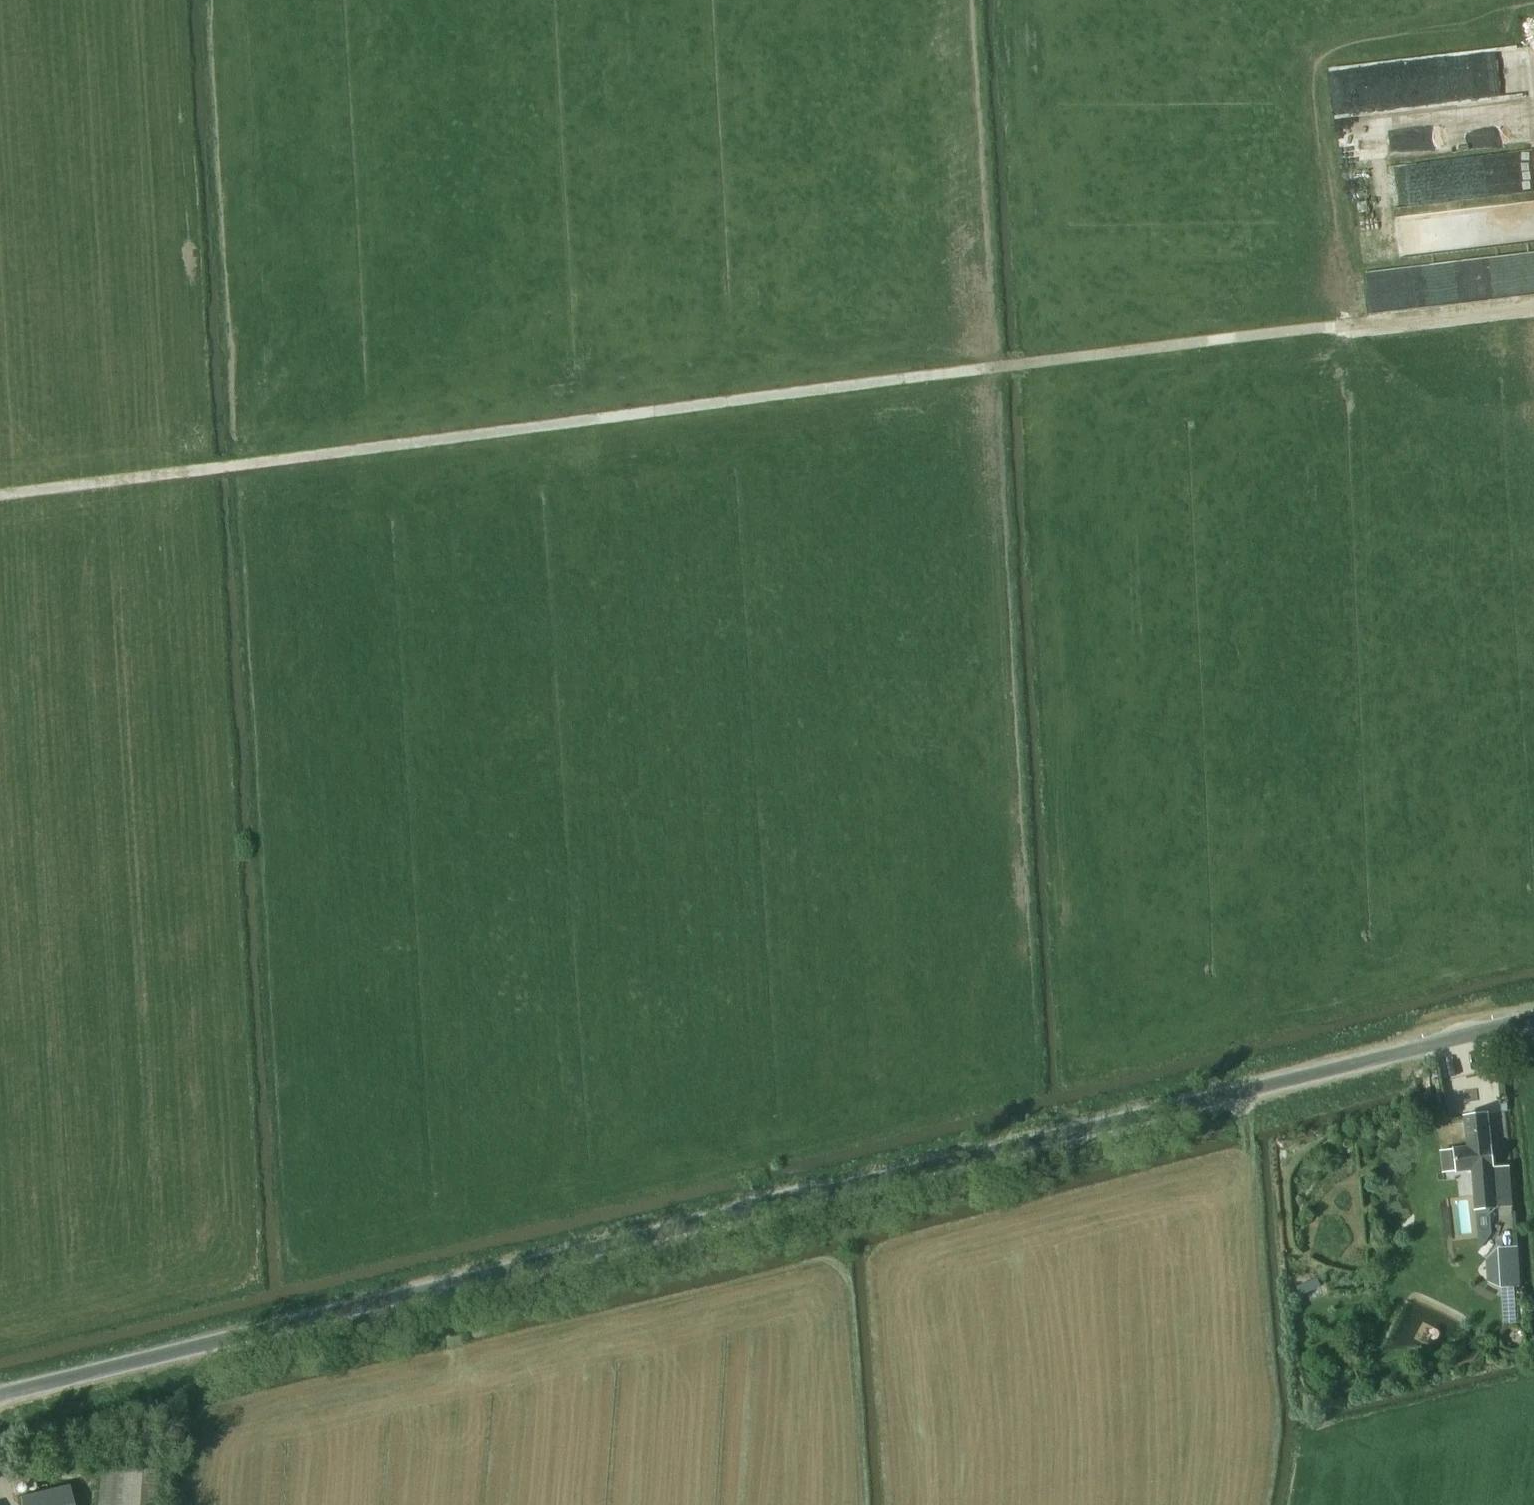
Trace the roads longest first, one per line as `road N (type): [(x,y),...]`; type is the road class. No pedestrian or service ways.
road 1 (unclassified): [(0,1394),(1533,1022)]

